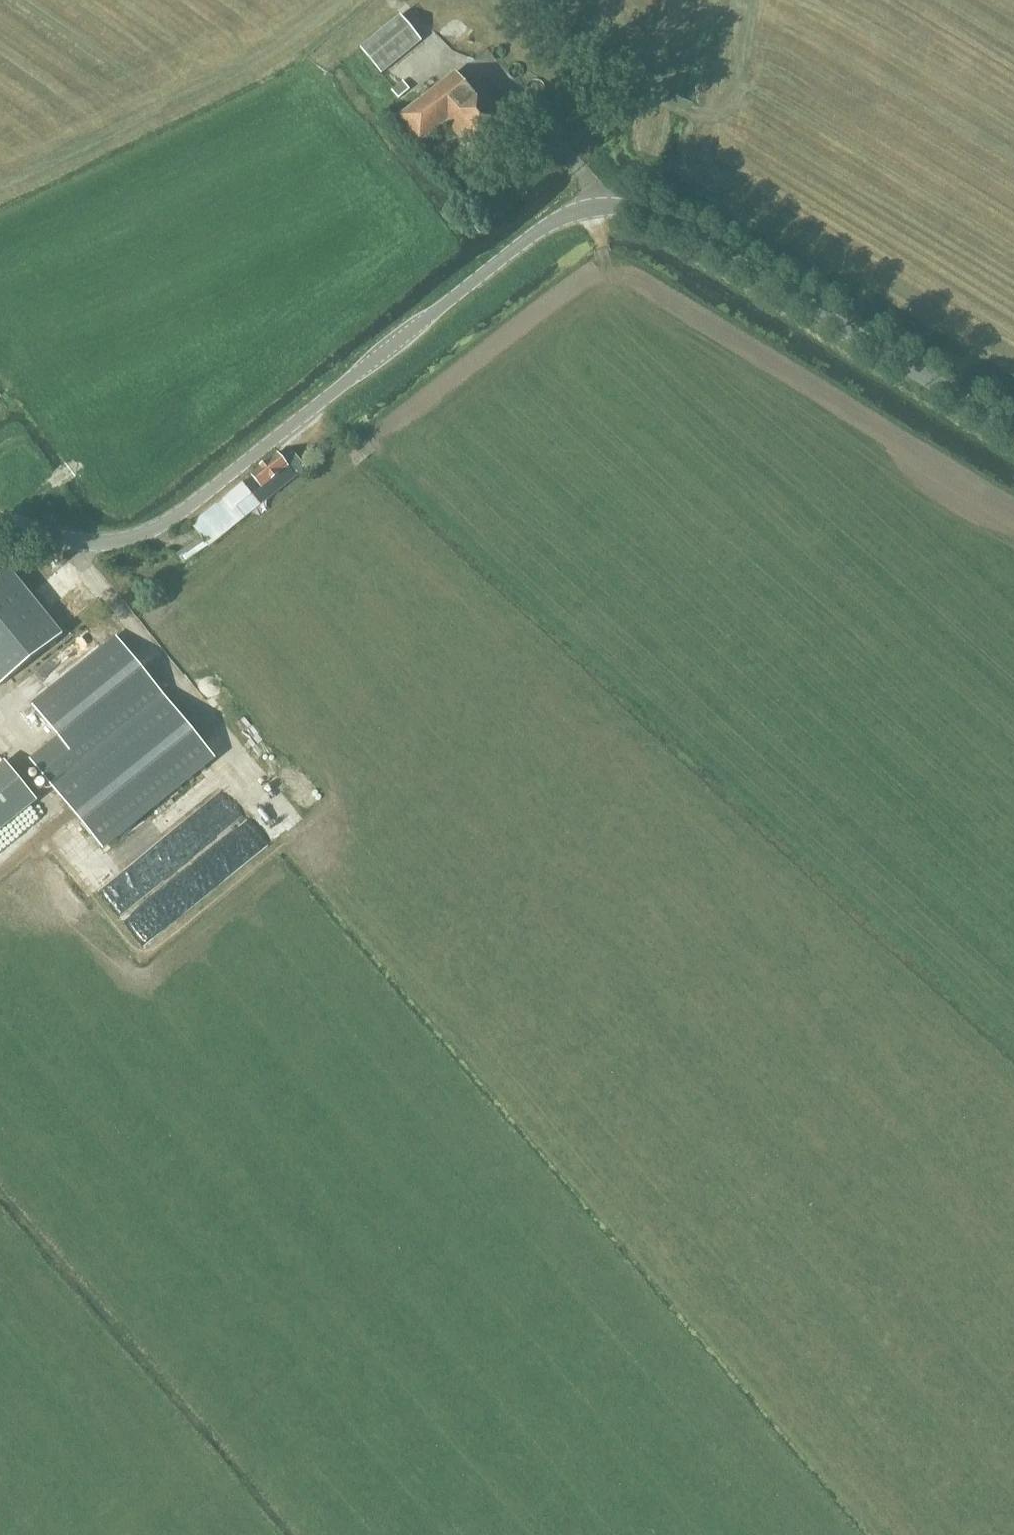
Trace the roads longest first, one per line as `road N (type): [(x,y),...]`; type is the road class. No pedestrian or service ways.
road 1 (unclassified): [(0,528),(87,545),(127,545),(161,532),(560,221),(607,211),(660,218),(1013,433)]

